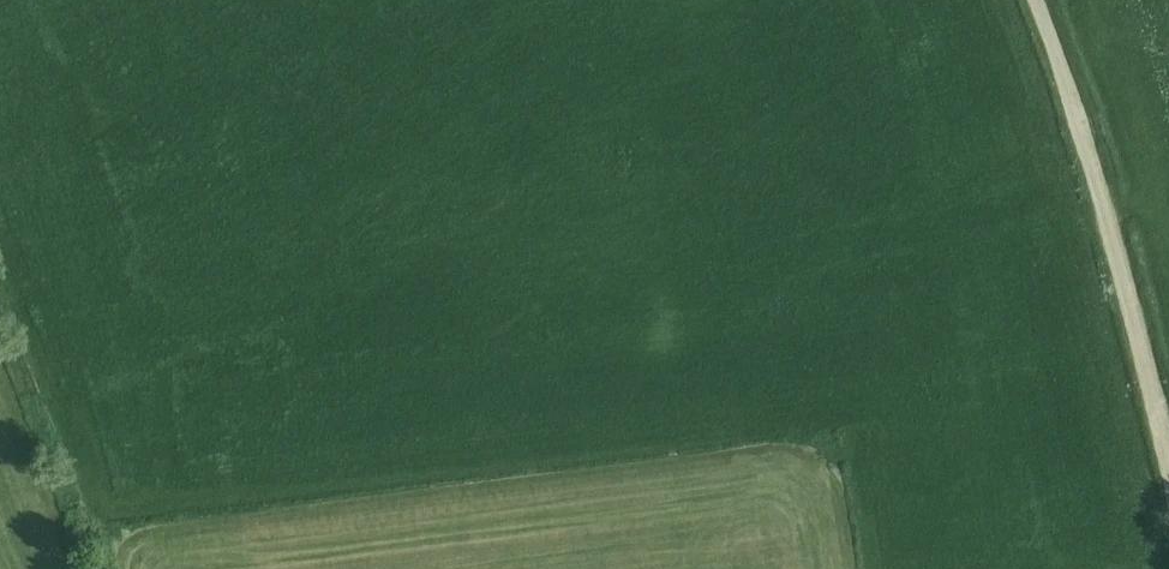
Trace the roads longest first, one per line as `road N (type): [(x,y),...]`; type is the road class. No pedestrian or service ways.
road 1 (track): [(1038,0),(1152,362),(1168,446)]

